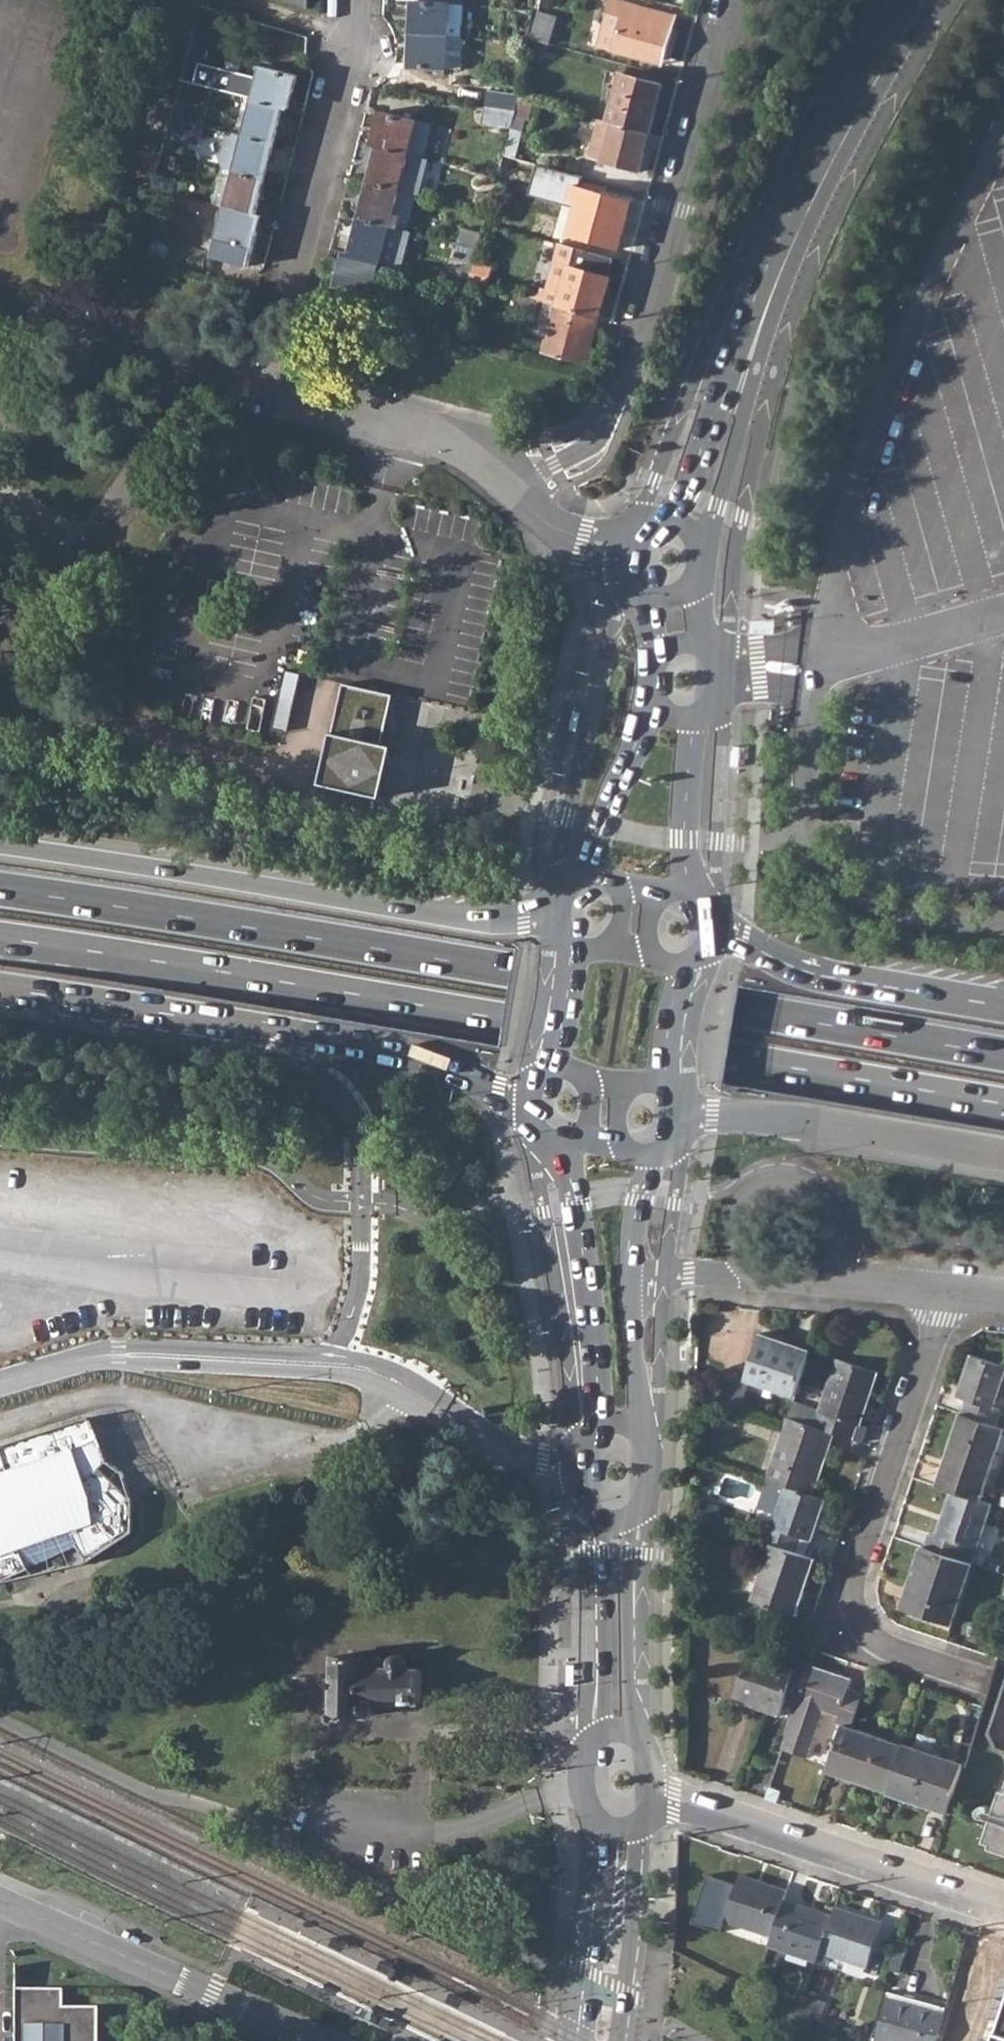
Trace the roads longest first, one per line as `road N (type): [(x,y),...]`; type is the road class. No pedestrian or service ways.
road 1 (trunk): [(0,938),(1003,1104)]
road 2 (trunk): [(1003,1055),(0,892)]
road 3 (secondary): [(707,537),(803,253),(935,0)]
road 4 (secondary): [(910,0),(781,244),(677,514)]
road 5 (residential): [(737,0),(620,415),(595,444),(507,481)]
road 6 (trunk): [(553,914),(488,921),(436,915),(0,846)]
road 7 (residential): [(951,1291),(852,1595),(876,1639),(986,1680)]
road 8 (trunk): [(153,1008),(384,1046),(444,1064),(526,1104)]
road 9 (residential): [(1003,1907),(656,1791)]
road 10 (residential): [(315,2040),(0,1902)]
road 11 (unclassified): [(0,1385),(117,1354),(332,1364)]
road 12 (residential): [(507,481),(443,437),(202,374)]
road 13 (trunk): [(153,1008),(332,1082),(362,1131),(365,1203)]
road 14 (trunk): [(687,1111),(851,1127),(1003,1154)]
road 15 (trunk): [(1003,1007),(819,974),(716,921)]
road 16 (tertiary): [(564,1143),(591,1277),(602,1412),(595,1425)]
road 17 (residential): [(853,1282),(832,1258),(812,1198),(778,1181),(746,1191),(728,1215),(731,1256),(752,1279)]
road 18 (unclassified): [(332,1364),(389,1376),(493,1444),(576,1463)]
road 19 (residential): [(298,276),(356,43)]
road 20 (tertiary): [(591,1508),(591,1741)]
road 21 (tertiary): [(637,1733),(634,1513)]
road 22 (tertiary): [(622,2040),(639,1827)]
road 23 (tertiary): [(608,1829),(578,2040)]
road 24 (secondary): [(665,705),(624,774),(585,873)]
road 25 (secondary): [(690,891),(689,787),(700,721)]
road 26 (tertiary): [(649,1433),(633,1266)]
road 27 (unclassified): [(365,1203),(359,1297),(332,1364)]
road 28 (trunk): [(0,988),(153,1008)]
road 29 (residential): [(356,43),(212,0)]
road 30 (residential): [(507,481),(568,533),(631,547)]
road 31 (secondary): [(576,945),(557,1070)]
road 32 (secondary): [(669,1086),(687,961)]

